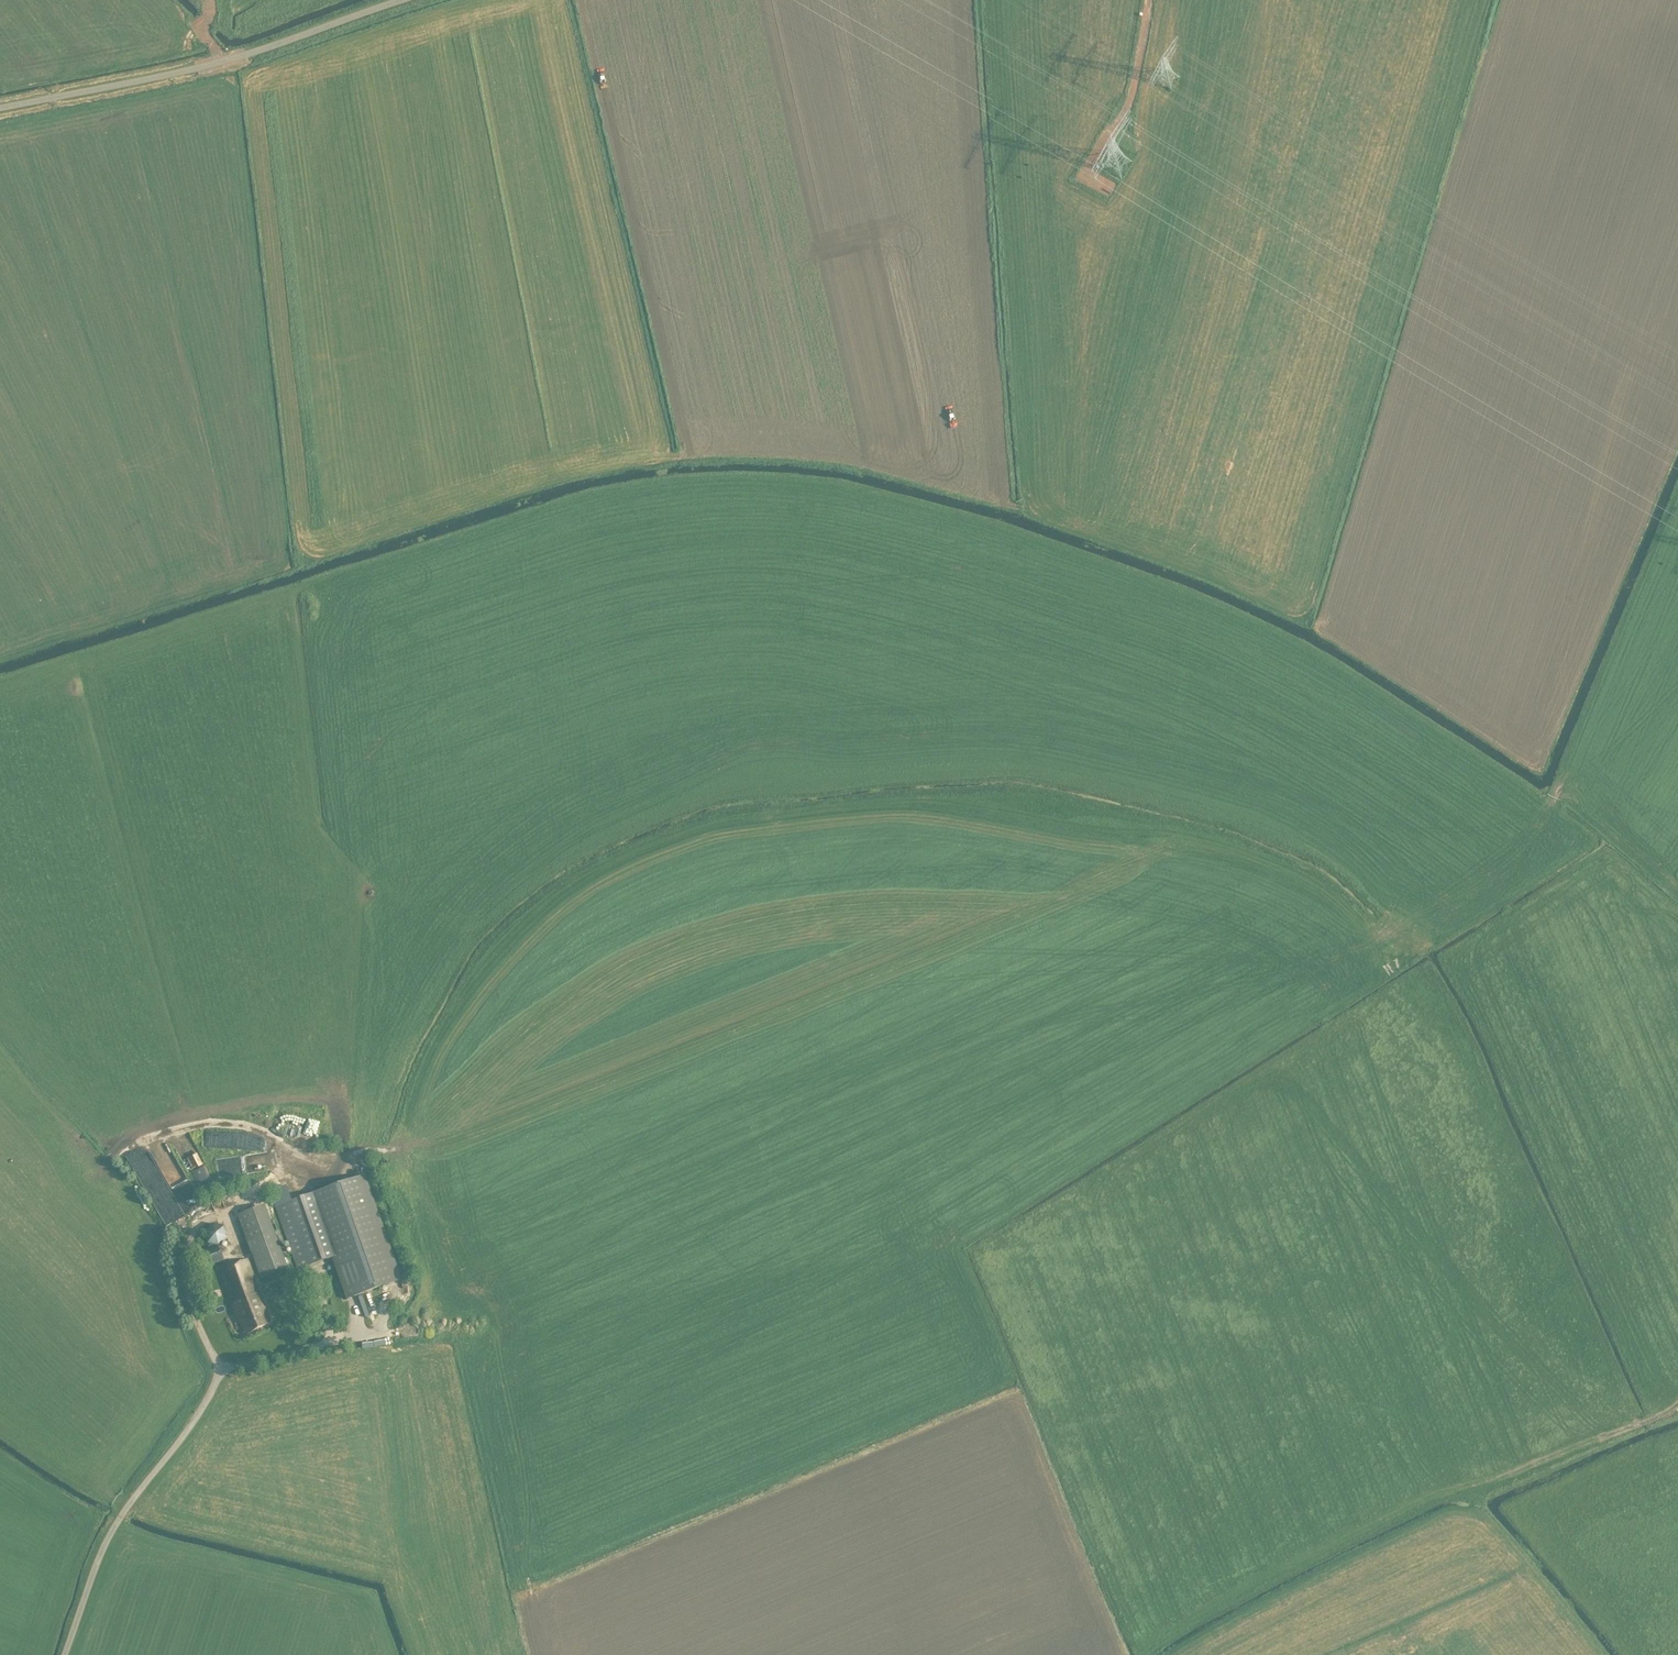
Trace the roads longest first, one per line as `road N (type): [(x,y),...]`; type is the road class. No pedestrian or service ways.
road 1 (unclassified): [(62,1654),(115,1522),(190,1423),(220,1368),(385,1330)]
road 2 (unclassified): [(0,118),(278,63),(453,0)]

